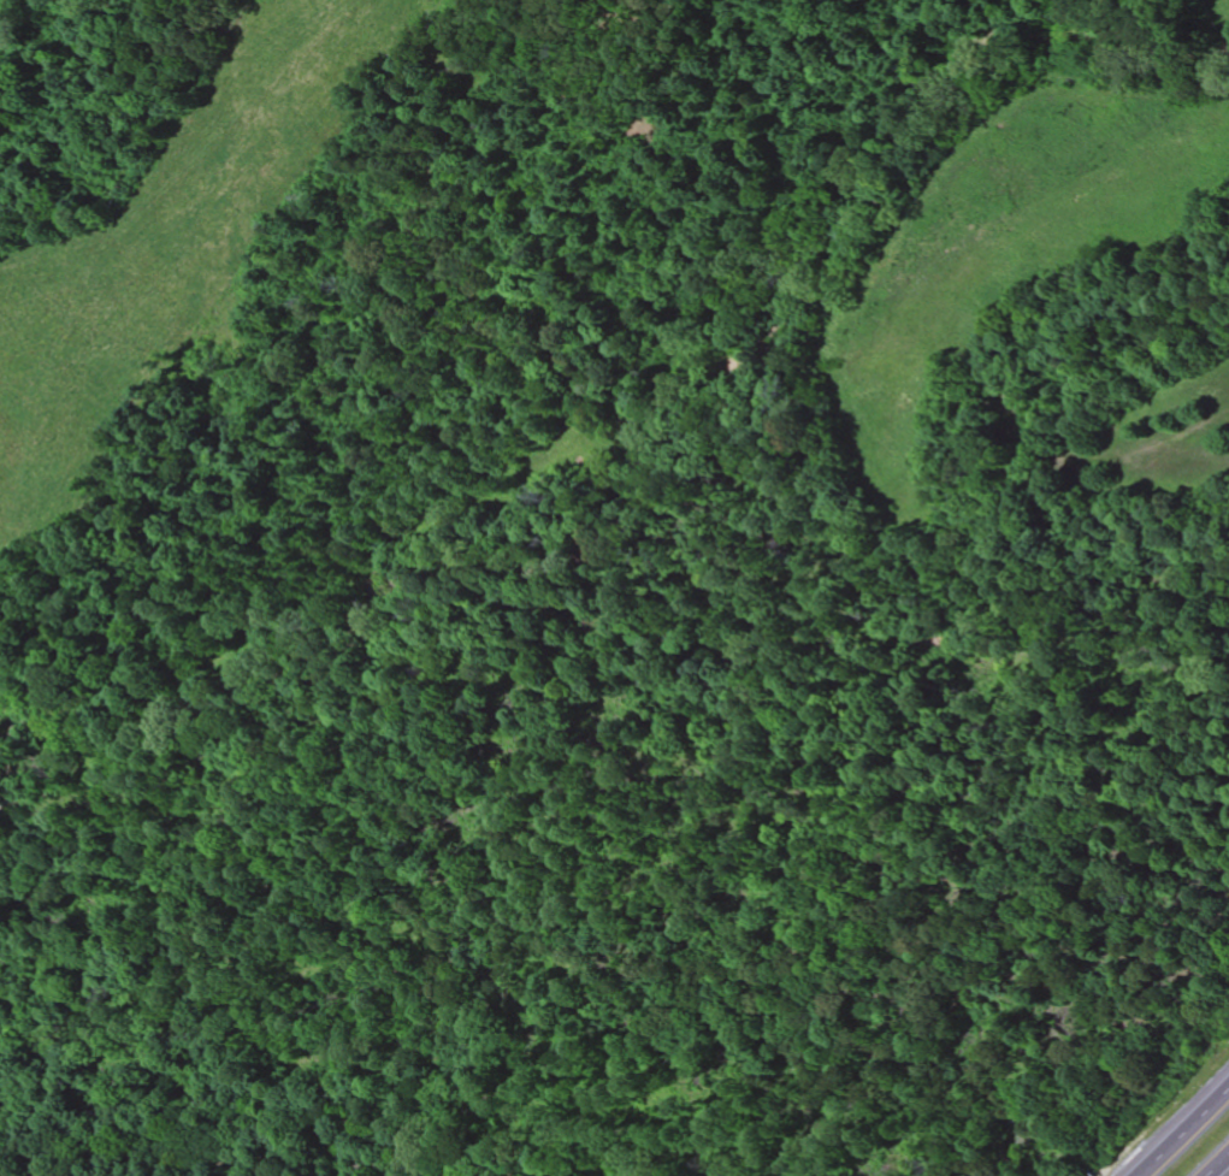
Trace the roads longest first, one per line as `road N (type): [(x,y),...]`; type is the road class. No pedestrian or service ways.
road 1 (motorway): [(1228,1083),(1134,1175)]

